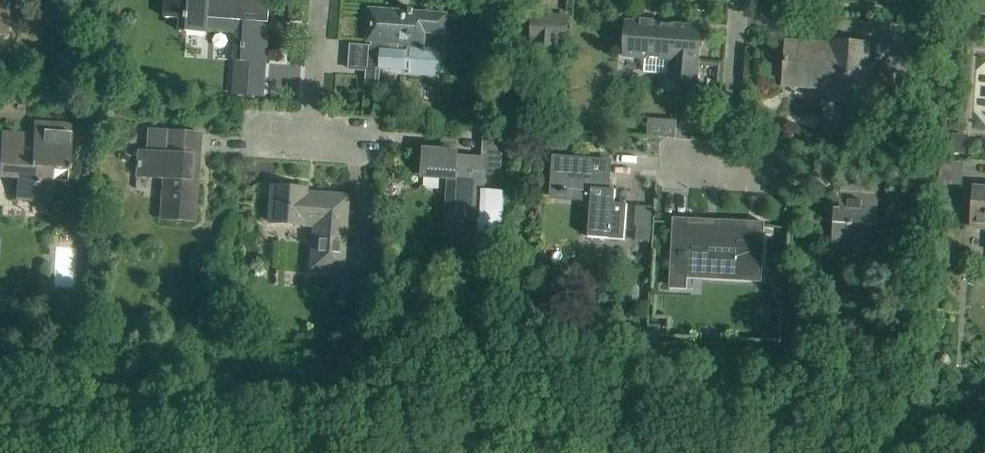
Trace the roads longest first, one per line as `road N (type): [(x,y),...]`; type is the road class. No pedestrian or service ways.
road 1 (residential): [(728,166),(739,0)]
road 2 (residential): [(310,141),(319,0)]

